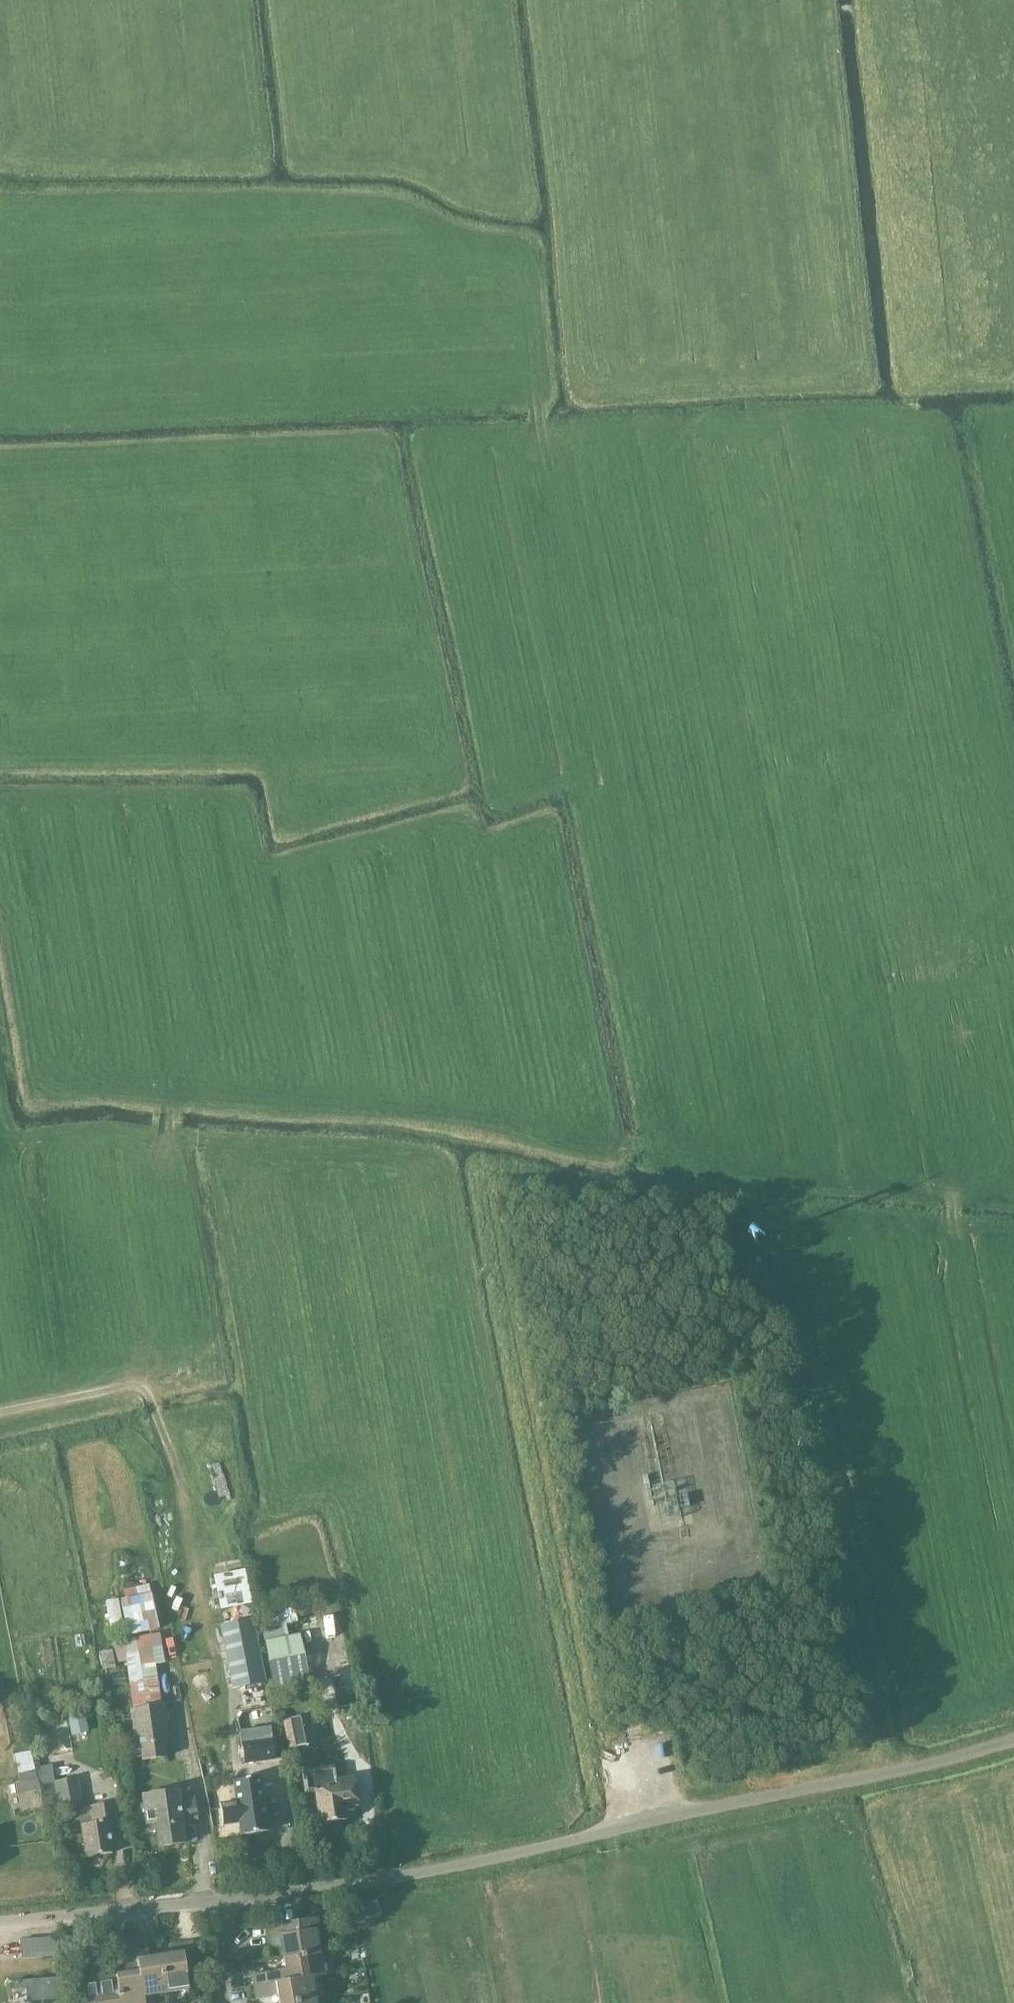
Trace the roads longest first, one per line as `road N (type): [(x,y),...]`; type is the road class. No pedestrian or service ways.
road 1 (unclassified): [(400,1876),(1013,1743)]
road 2 (residential): [(0,1923),(220,1898)]
road 3 (residential): [(220,1898),(400,1876)]

